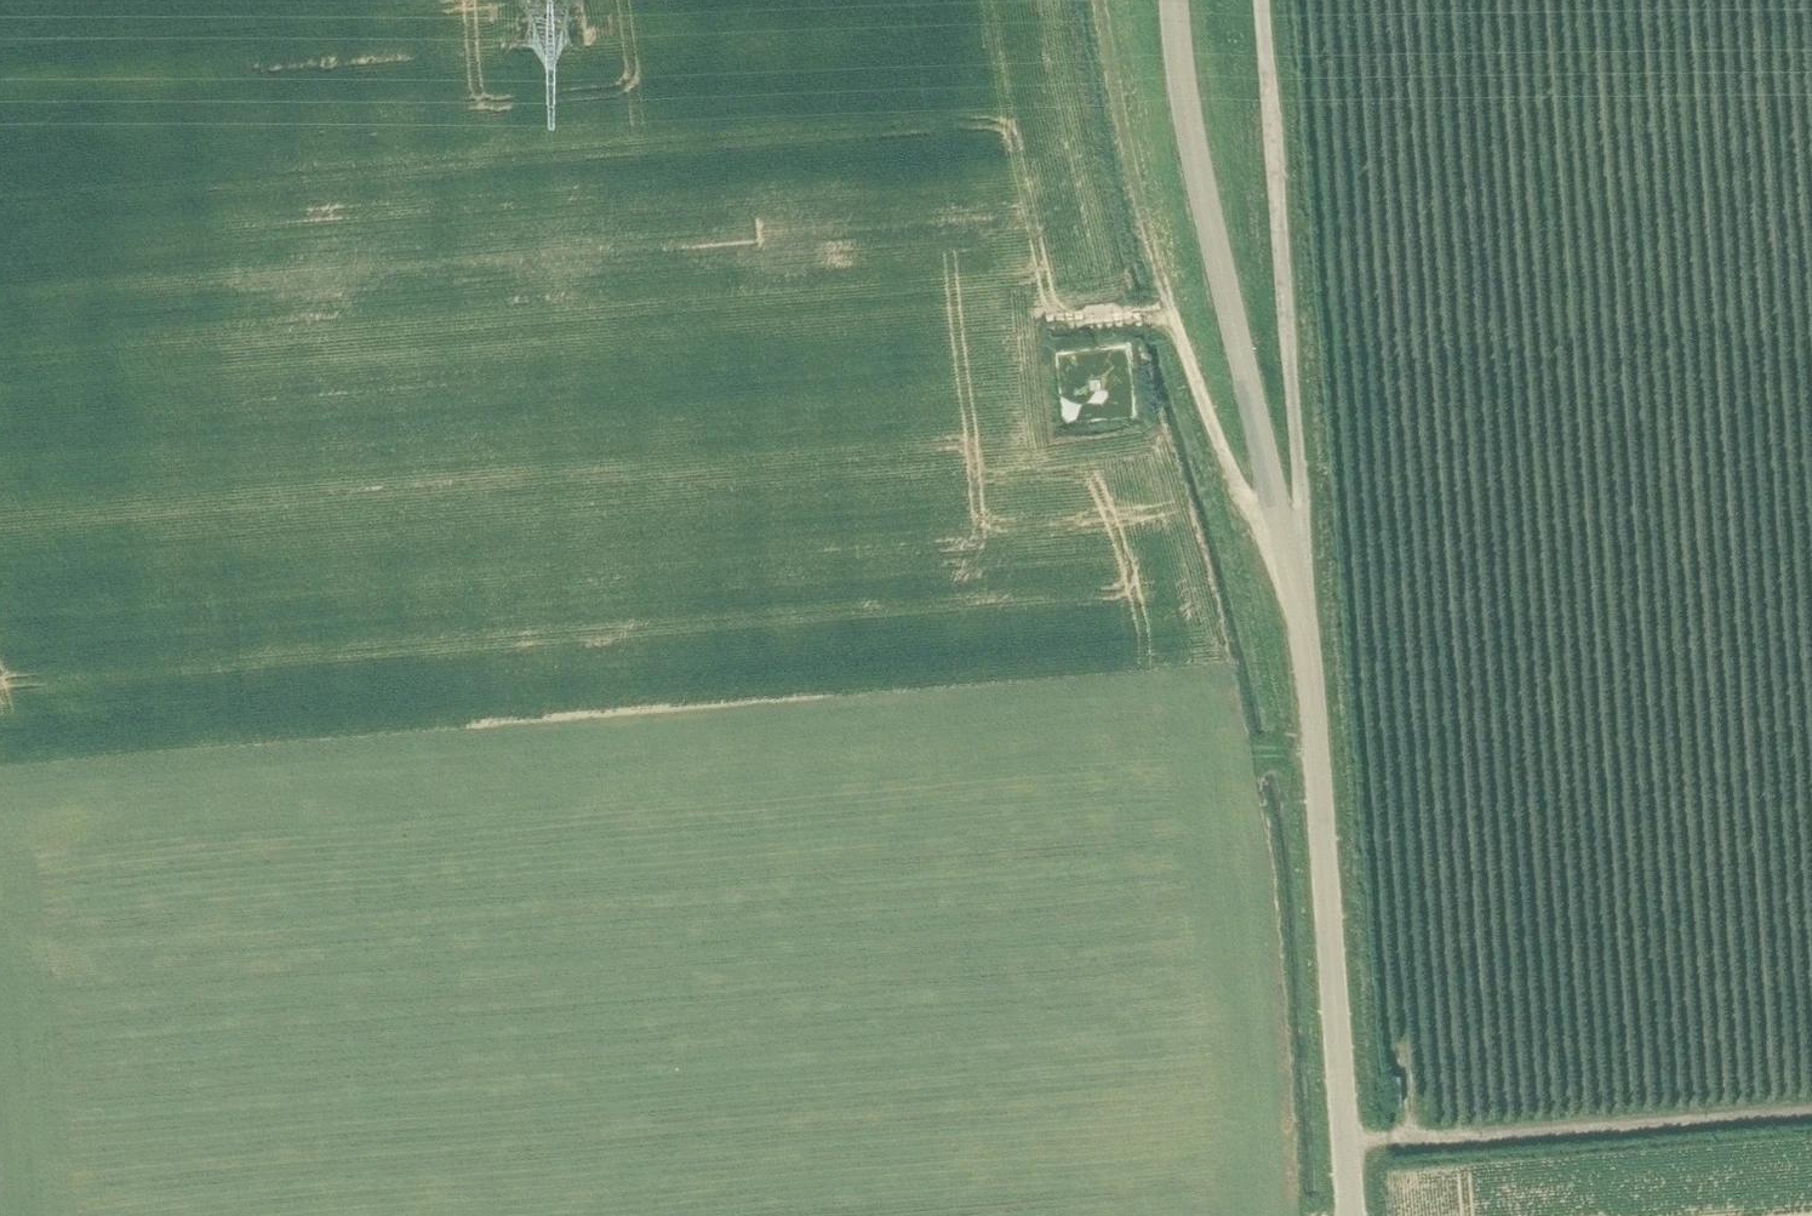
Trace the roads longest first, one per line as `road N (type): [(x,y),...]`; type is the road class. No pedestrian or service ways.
road 1 (unclassified): [(1354,1215),(1309,595),(1183,148),(1166,0)]
road 2 (track): [(1309,595),(1262,0)]

